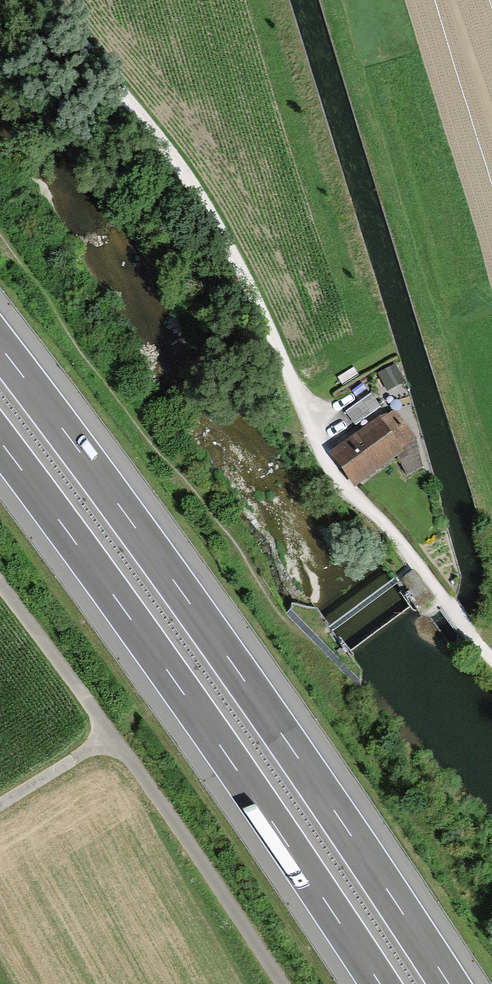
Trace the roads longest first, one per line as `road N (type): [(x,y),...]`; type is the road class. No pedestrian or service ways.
road 1 (unclassified): [(46,0),(183,171),(247,282),(333,483),(491,663)]
road 2 (motorway): [(448,983),(279,725),(0,351)]
road 3 (motorway): [(0,445),(236,758),(380,983)]
road 4 (track): [(280,983),(0,594)]
road 5 (track): [(0,813),(115,743)]

